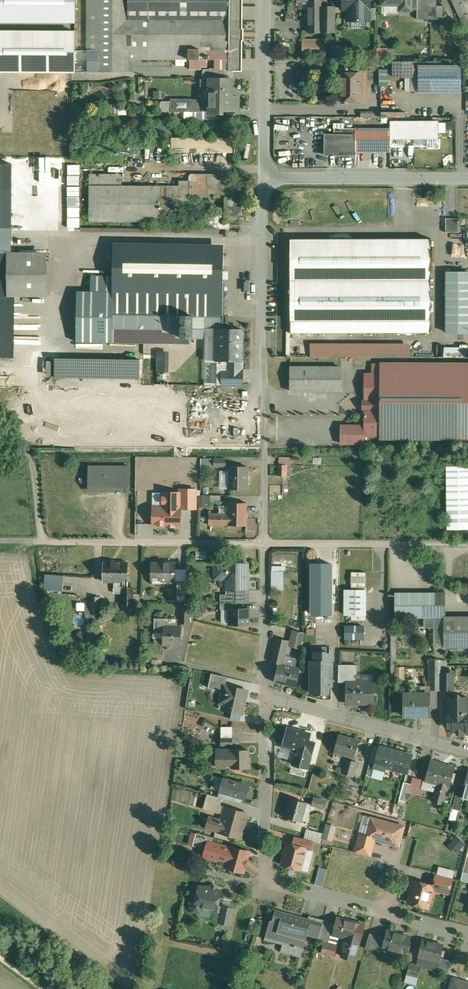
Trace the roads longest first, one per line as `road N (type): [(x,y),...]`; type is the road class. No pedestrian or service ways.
road 1 (residential): [(265,177),(263,542)]
road 2 (residential): [(265,696),(266,879),(387,912)]
road 3 (residential): [(263,542),(41,541)]
road 4 (residential): [(467,750),(265,696)]
road 5 (residential): [(467,543),(263,542)]
road 6 (residential): [(265,177),(467,177)]
road 7 (residential): [(266,0),(265,177)]
road 8 (residential): [(263,542),(265,696)]

